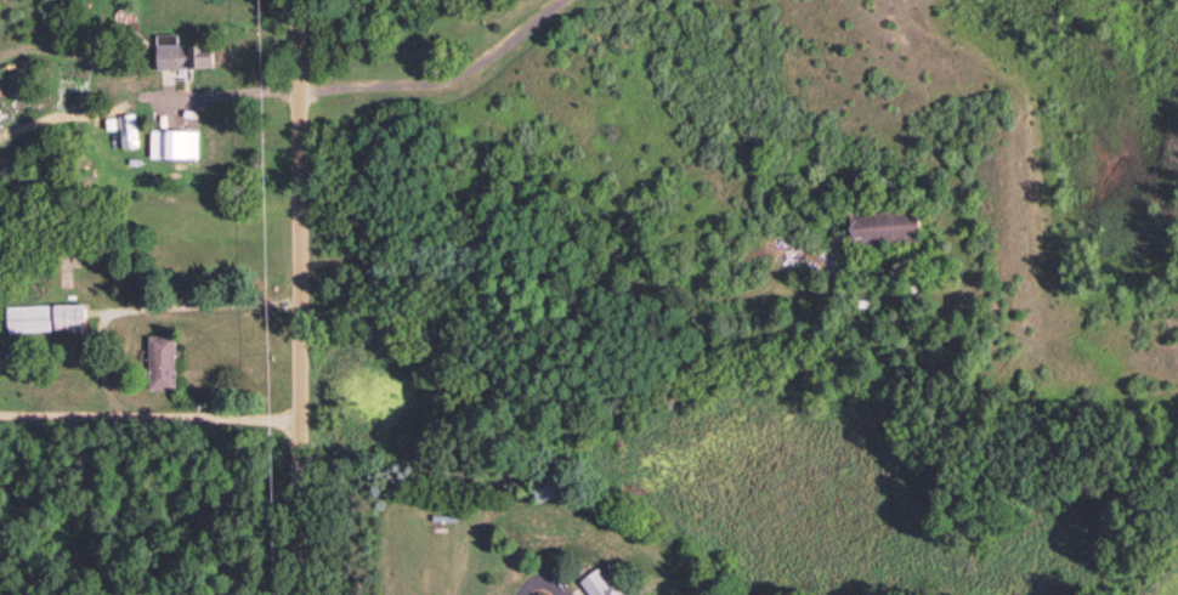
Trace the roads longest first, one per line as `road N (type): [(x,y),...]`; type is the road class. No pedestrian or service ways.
road 1 (residential): [(300,594),(289,0)]

